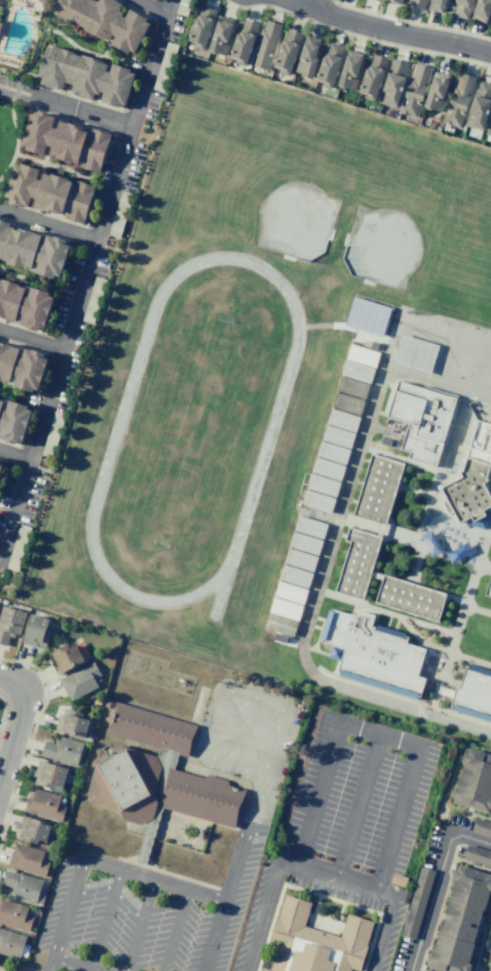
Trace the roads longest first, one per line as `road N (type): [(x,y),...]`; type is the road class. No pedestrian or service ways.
road 1 (residential): [(0,550),(96,239),(0,209)]
road 2 (residential): [(286,0),(490,53)]

